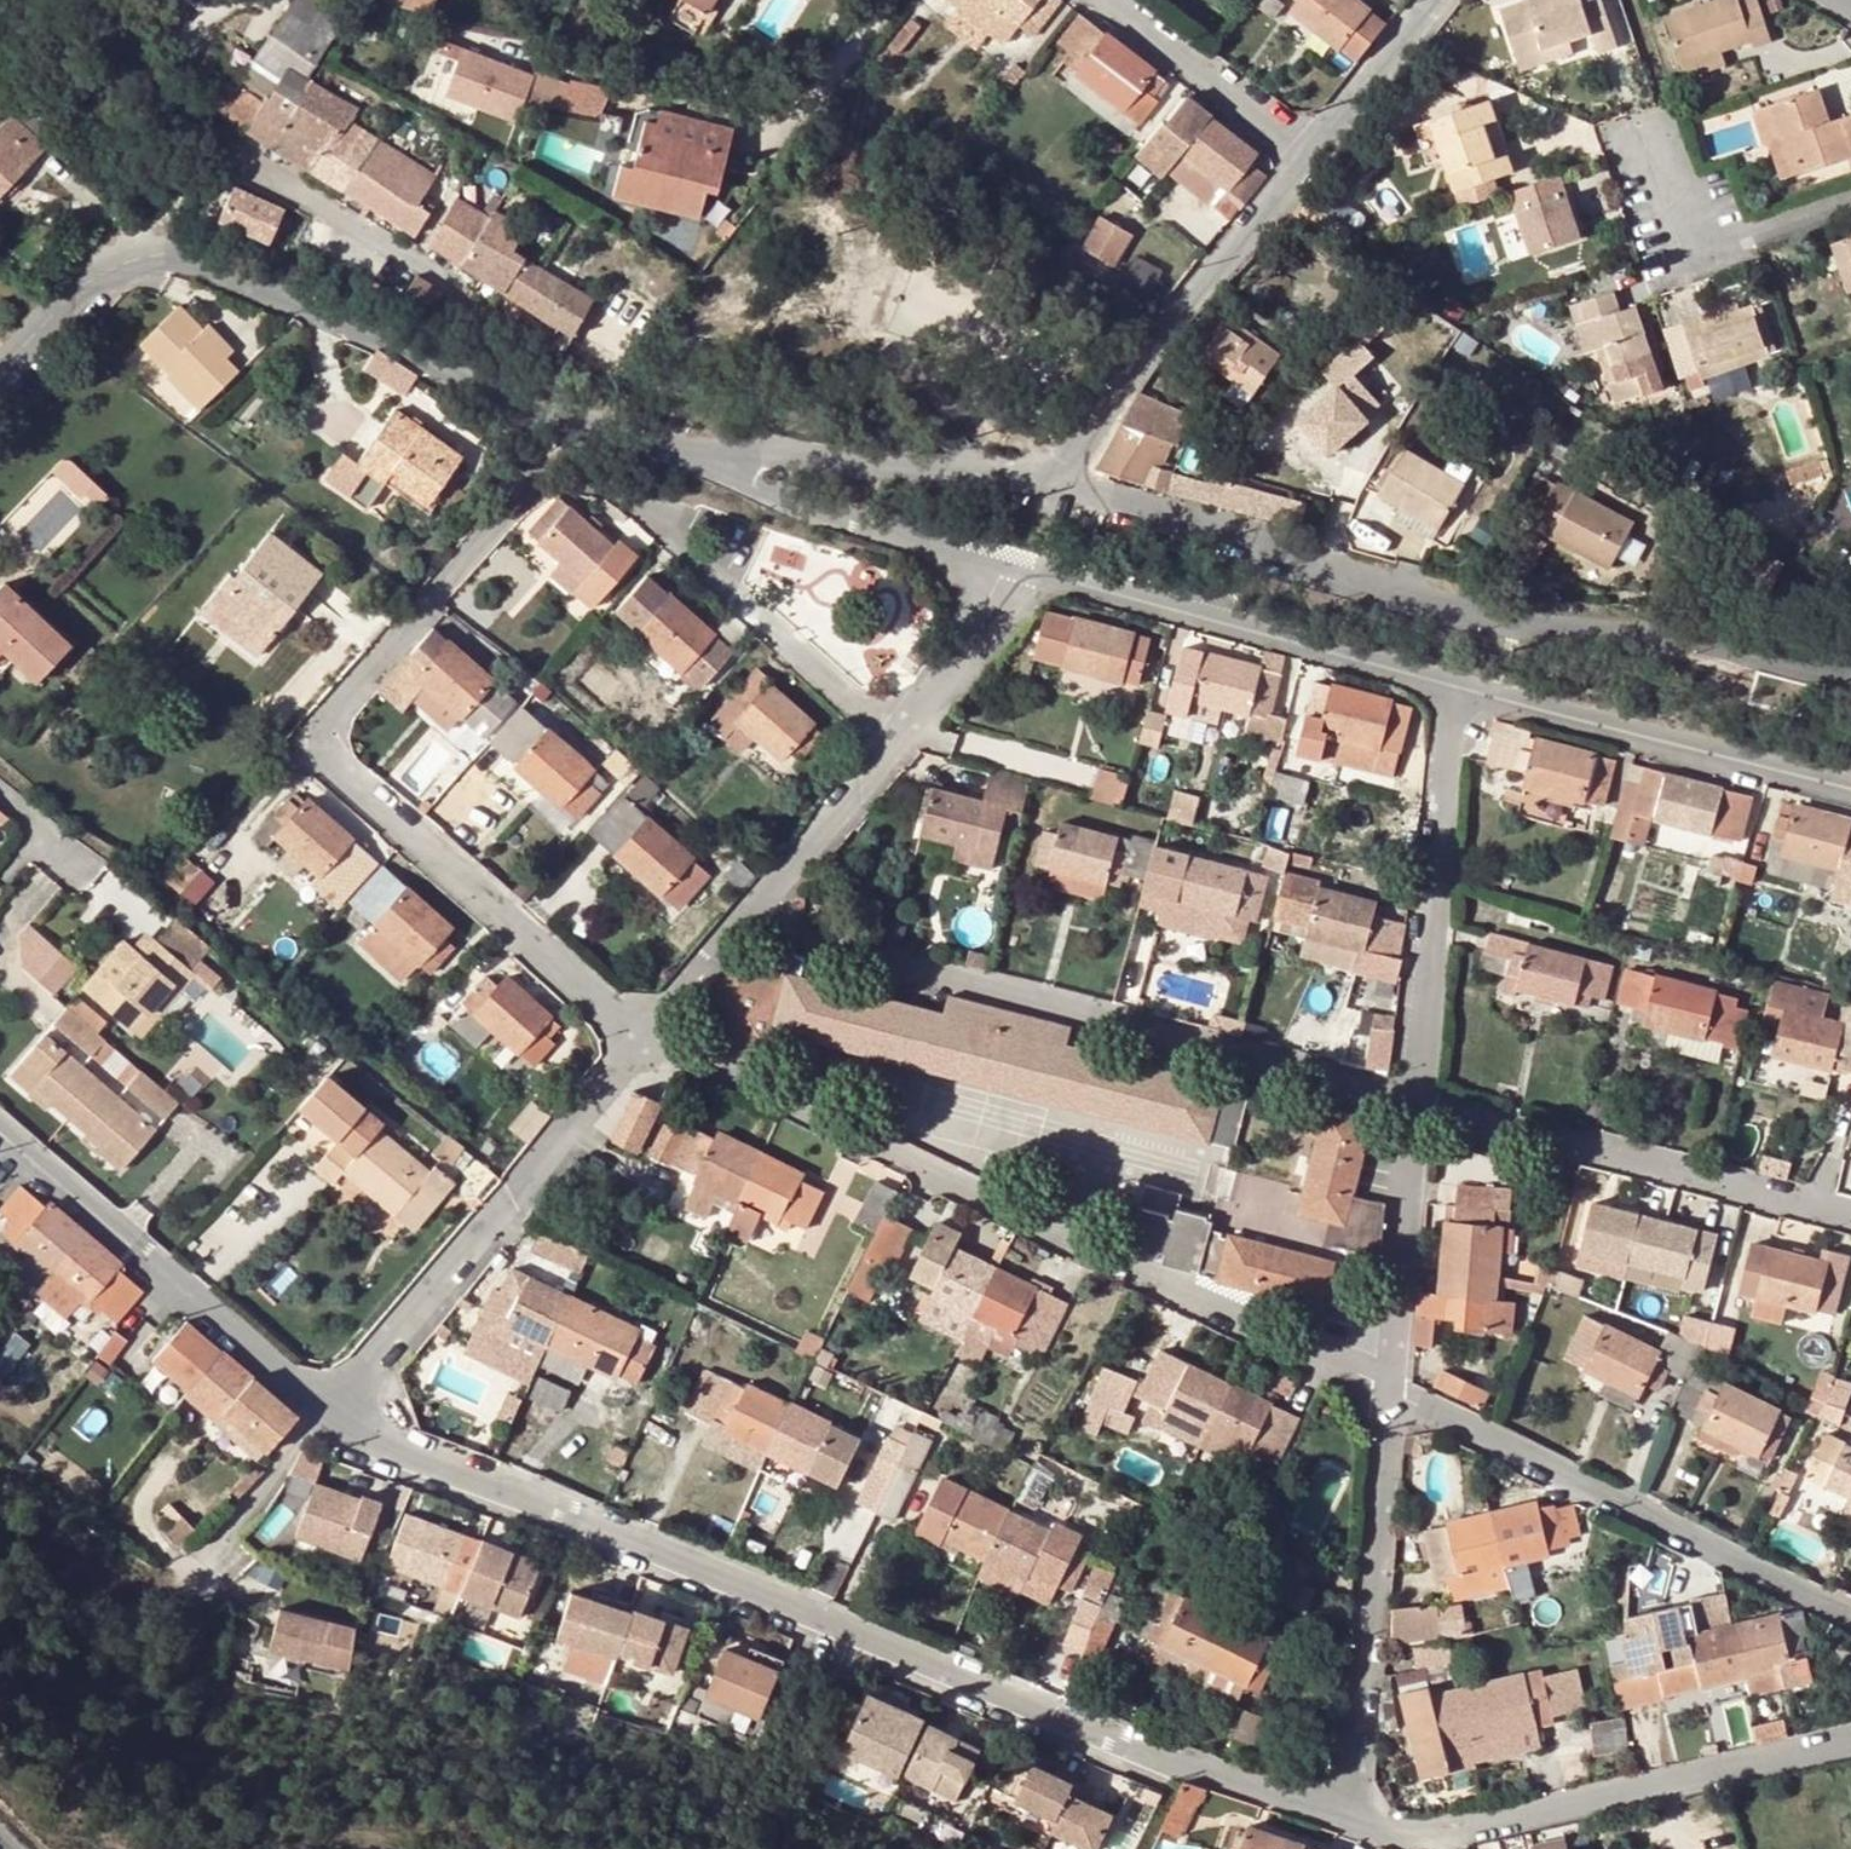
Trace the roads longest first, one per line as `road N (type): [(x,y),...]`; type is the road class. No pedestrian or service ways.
road 1 (residential): [(898,746),(628,498),(606,485),(561,479),(524,493),(331,717),(326,751),(335,767),(648,1037)]
road 2 (residential): [(330,1413),(385,1444),(1116,1738),(1343,1819)]
road 3 (residential): [(1850,673),(1702,634),(1509,619),(1064,480)]
road 4 (residential): [(1421,1107),(777,929),(751,913)]
road 5 (residential): [(555,421),(217,268),(143,259),(90,283),(0,380)]
road 6 (residential): [(1343,1819),(1396,1834),(1458,1833),(1850,1740)]
road 7 (residential): [(1389,1389),(1850,1615)]
road 8 (residential): [(330,1413),(648,1037)]
road 9 (residential): [(1006,560),(1460,685)]
road 10 (residential): [(1850,1220),(1421,1107)]
road 11 (residential): [(0,1120),(330,1413)]
road 12 (unclassified): [(555,421),(563,392),(502,347),(461,287),(240,152)]
road 13 (residential): [(1343,1819),(1389,1389)]
road 14 (residential): [(1421,1107),(1460,685)]
road 15 (residential): [(1064,480),(1311,157)]
road 16 (residential): [(1460,685),(1850,787)]
road 17 (residential): [(1064,480),(724,447)]
road 18 (residential): [(724,447),(729,466),(759,484),(1006,560)]
road 19 (residential): [(1389,1389),(1421,1107)]
road 20 (residential): [(1850,202),(1724,242),(1706,240),(1678,215),(1646,136)]
road 21 (residential): [(1311,157),(1109,0)]
road 22 (residential): [(751,913),(898,746)]
road 23 (residential): [(898,746),(962,661),(1006,560)]
road 24 (residential): [(1311,157),(1436,0)]
road 25 (track): [(240,152),(132,49),(124,0)]
road 26 (residential): [(724,447),(555,421)]
road 27 (residential): [(648,1037),(751,913)]

